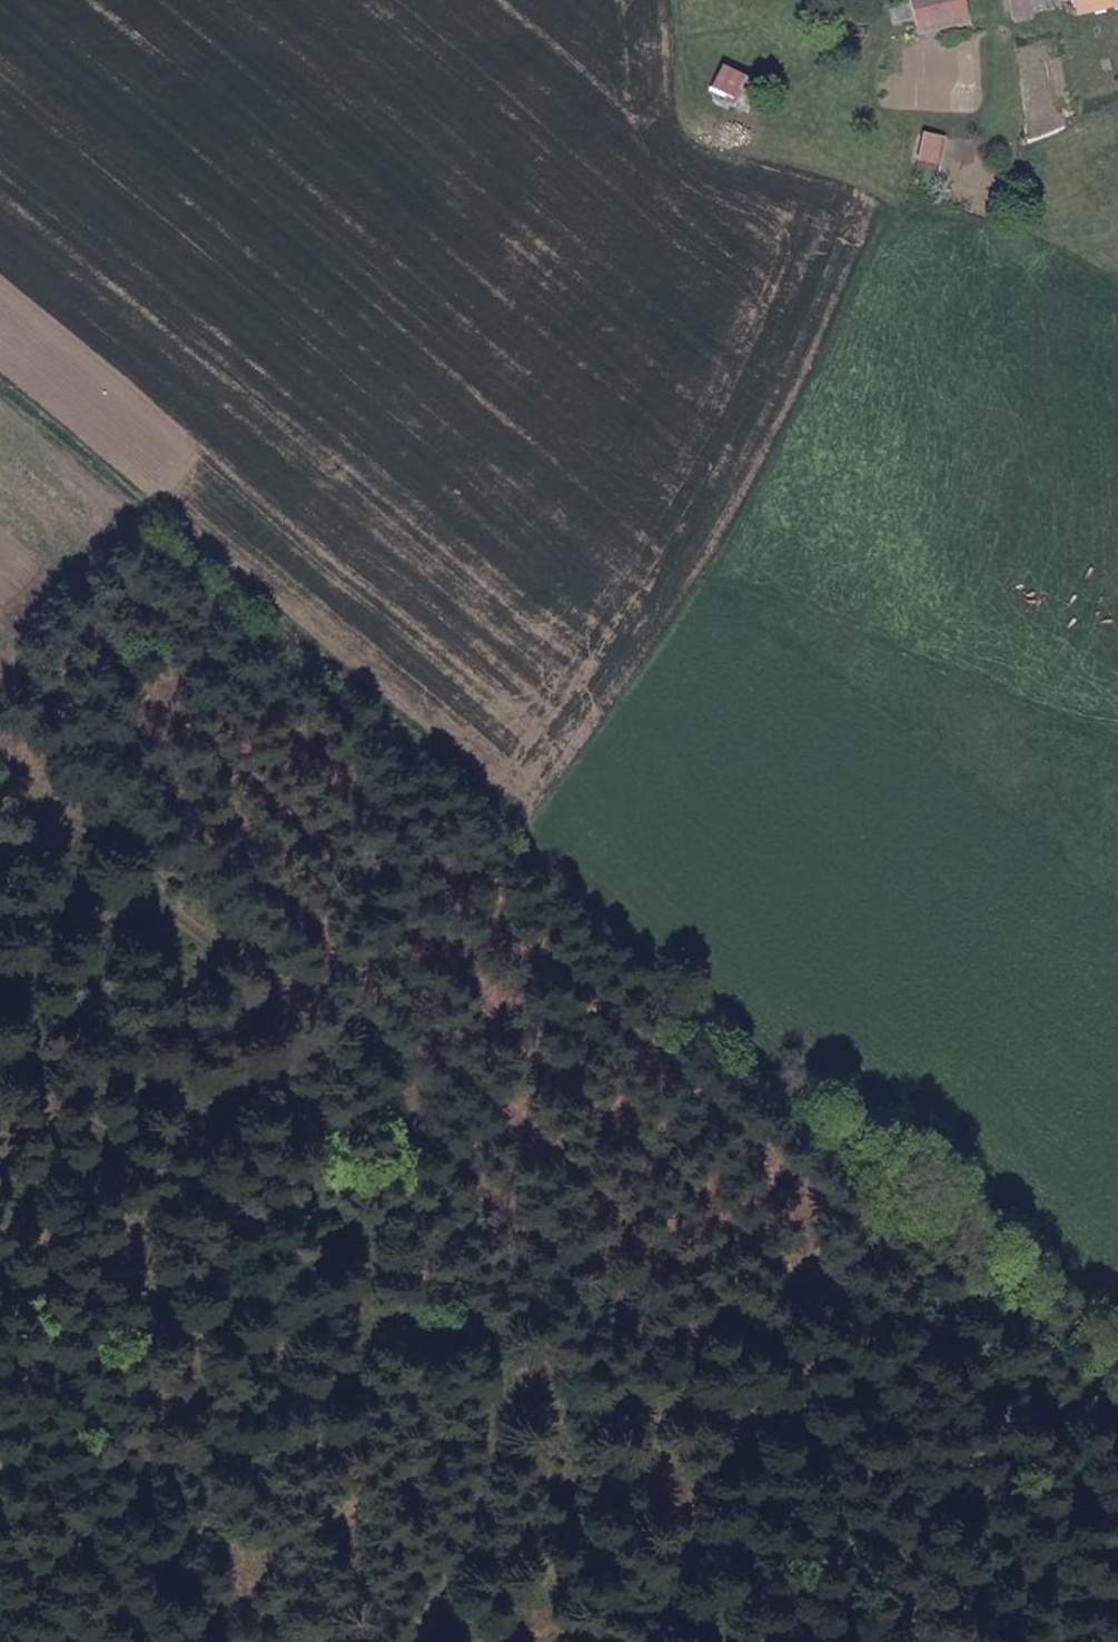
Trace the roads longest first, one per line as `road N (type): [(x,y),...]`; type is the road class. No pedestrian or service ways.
road 1 (track): [(1117,1389),(0,407)]

